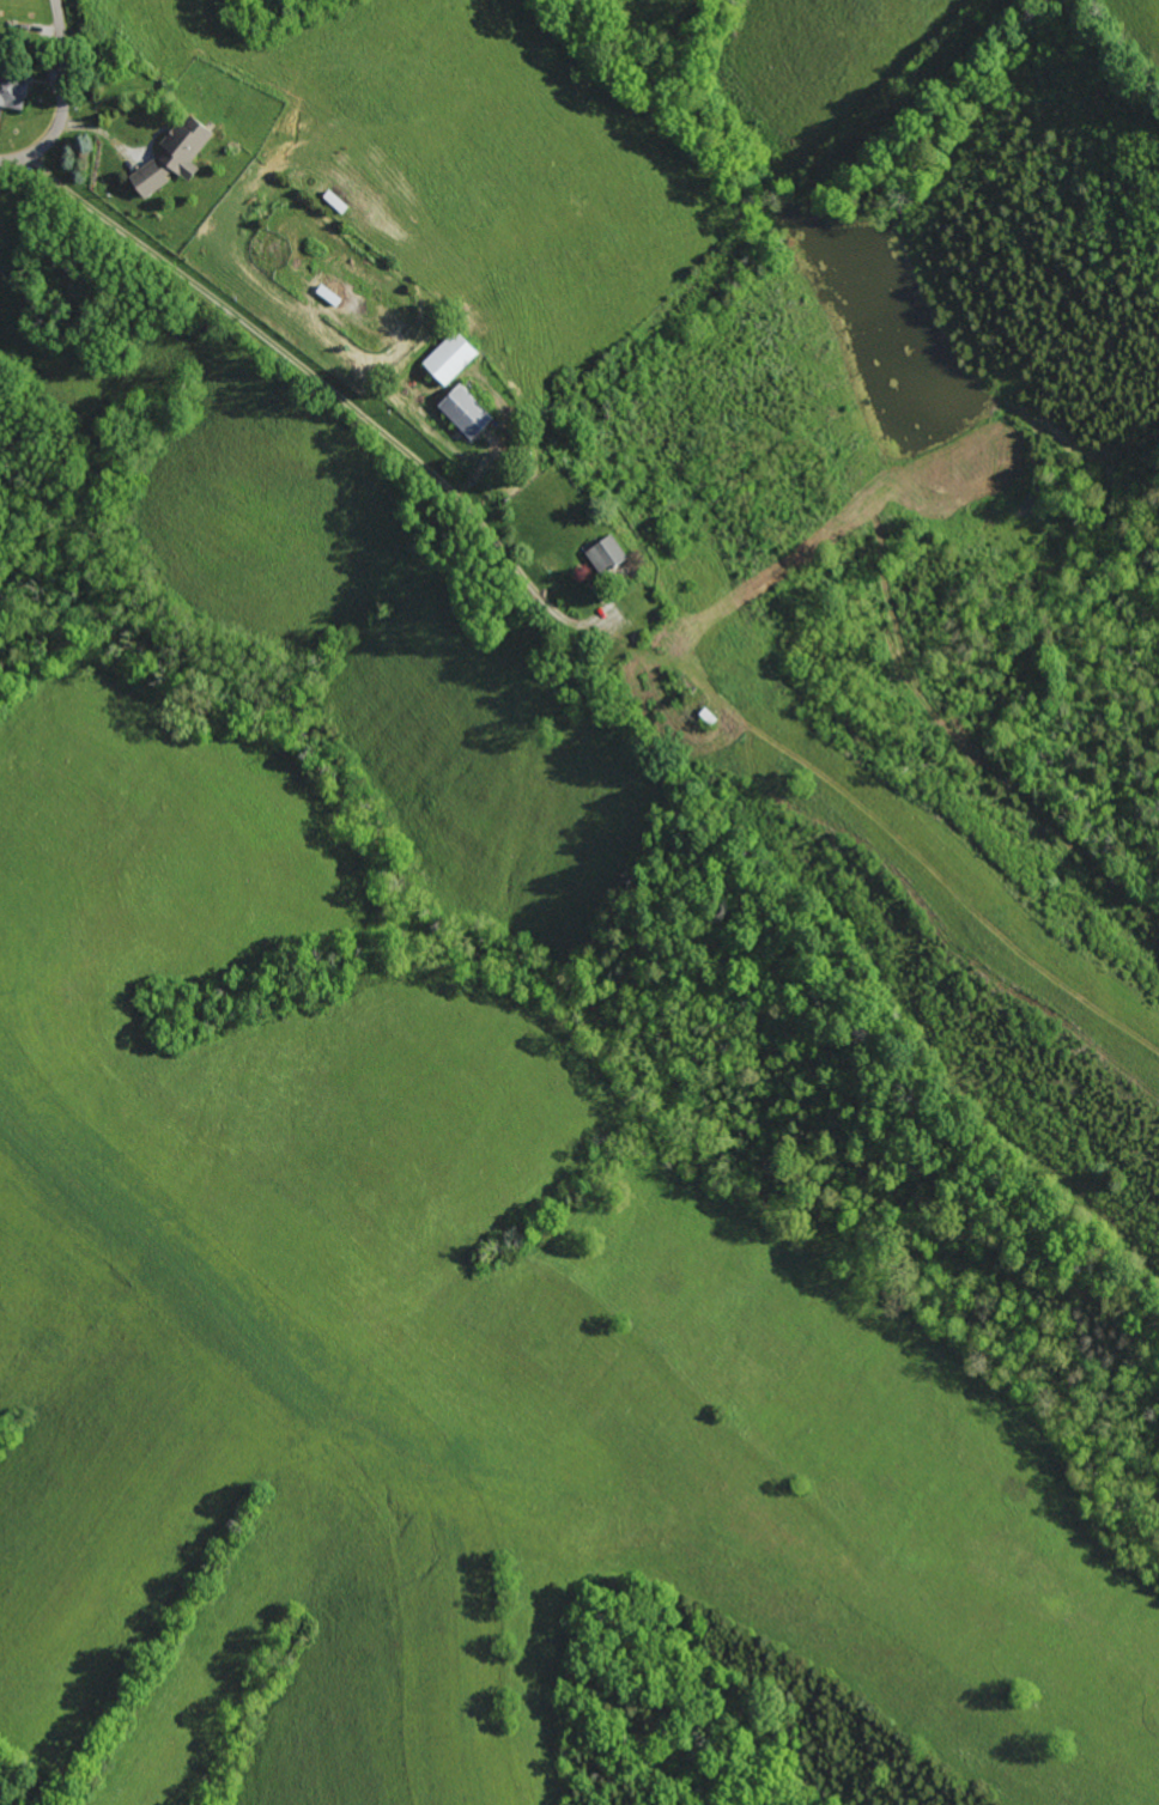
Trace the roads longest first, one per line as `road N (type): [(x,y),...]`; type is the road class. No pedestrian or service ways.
road 1 (residential): [(0,166),(429,488),(533,598)]
road 2 (residential): [(0,164),(41,150),(65,115),(59,0)]

